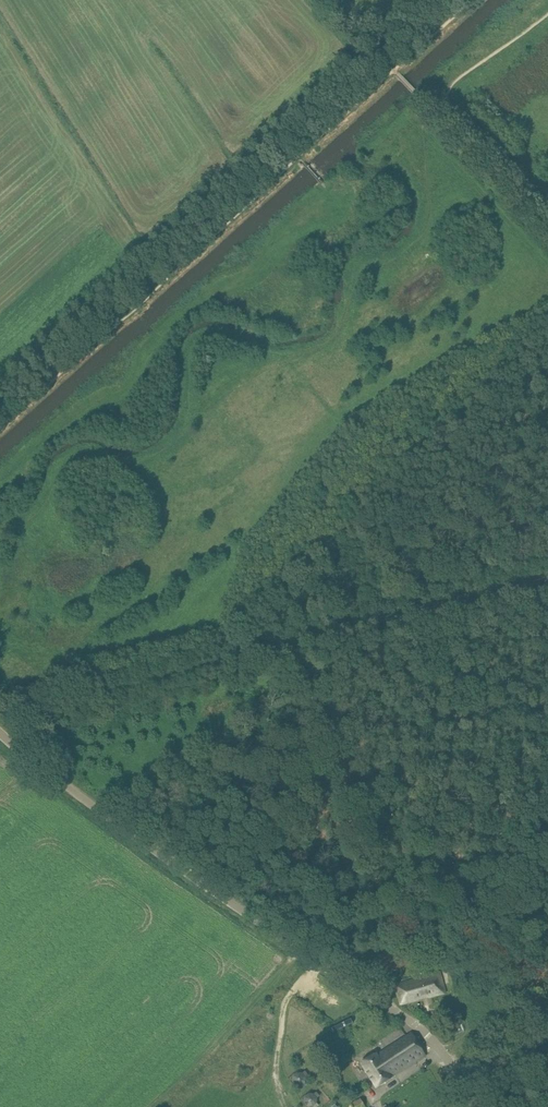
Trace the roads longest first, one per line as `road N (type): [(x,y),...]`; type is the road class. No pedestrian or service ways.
road 1 (unclassified): [(476,1106),(420,1027),(122,827),(0,732)]
road 2 (track): [(547,221),(395,70)]

